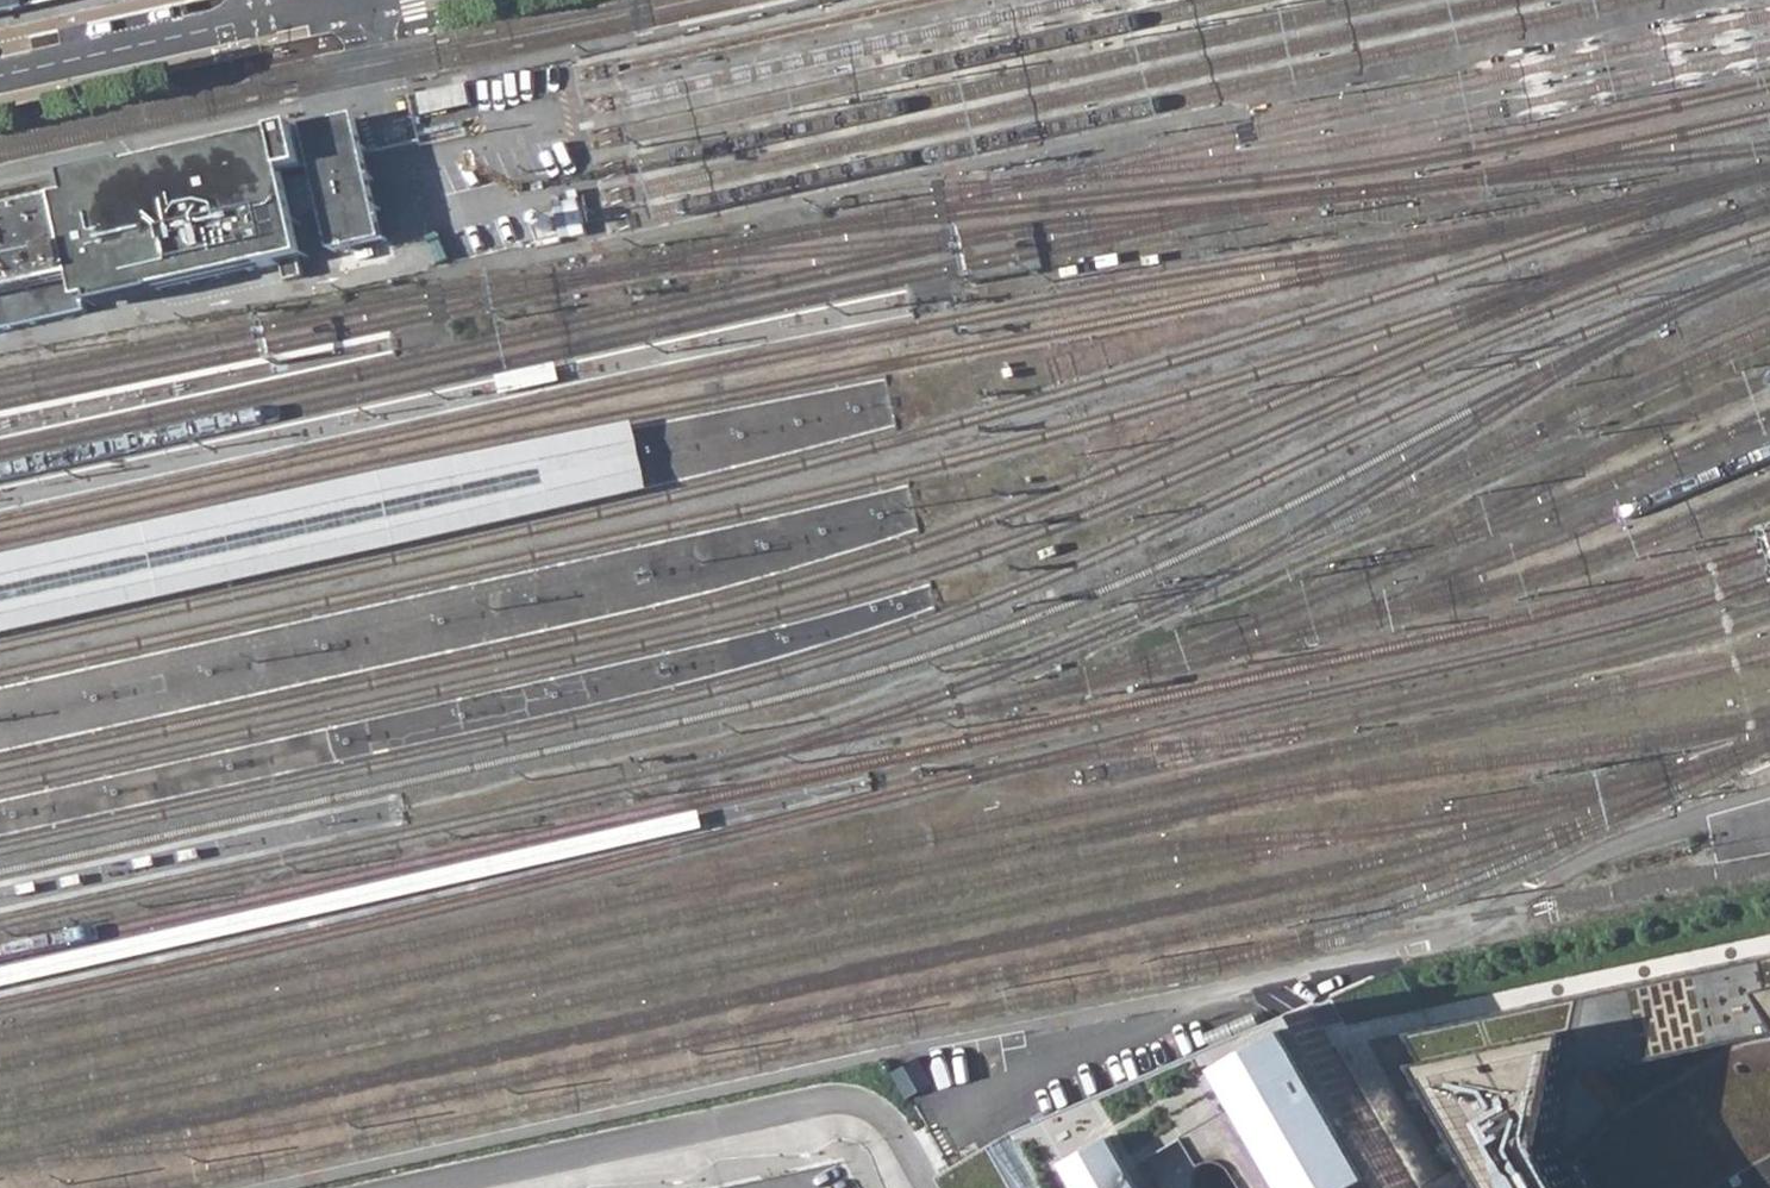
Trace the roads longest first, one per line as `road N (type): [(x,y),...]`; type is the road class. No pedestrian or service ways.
road 1 (tertiary): [(0,76),(263,16)]

